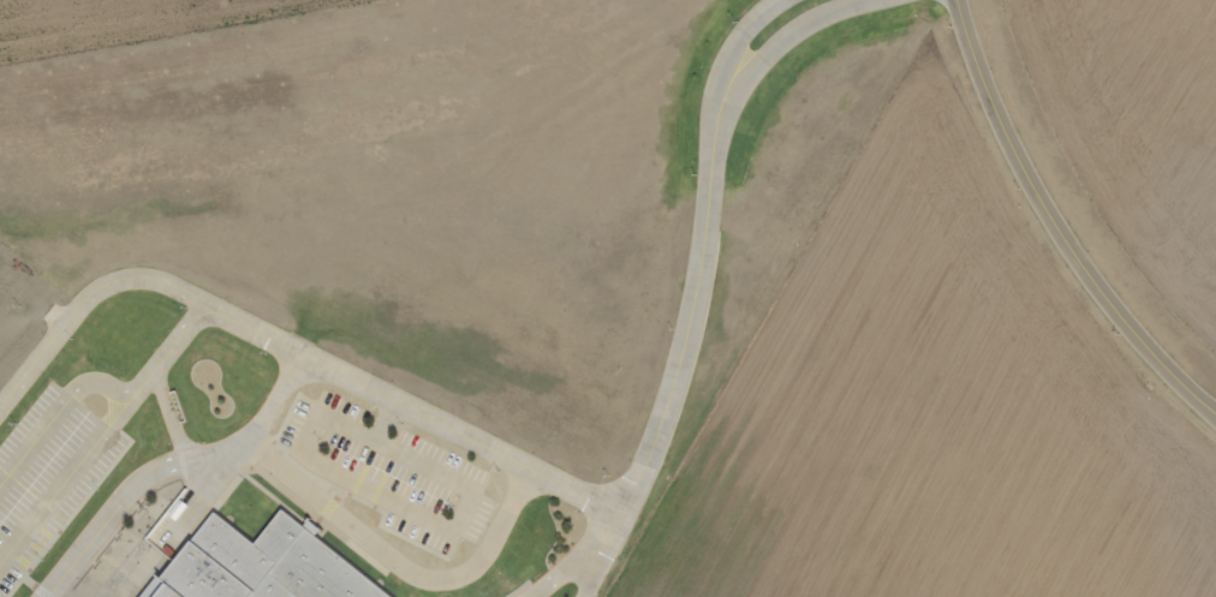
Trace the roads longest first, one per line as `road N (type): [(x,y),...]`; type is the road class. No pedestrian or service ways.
road 1 (residential): [(1215,411),(1107,302),(1055,225),(1011,144),(955,0)]

